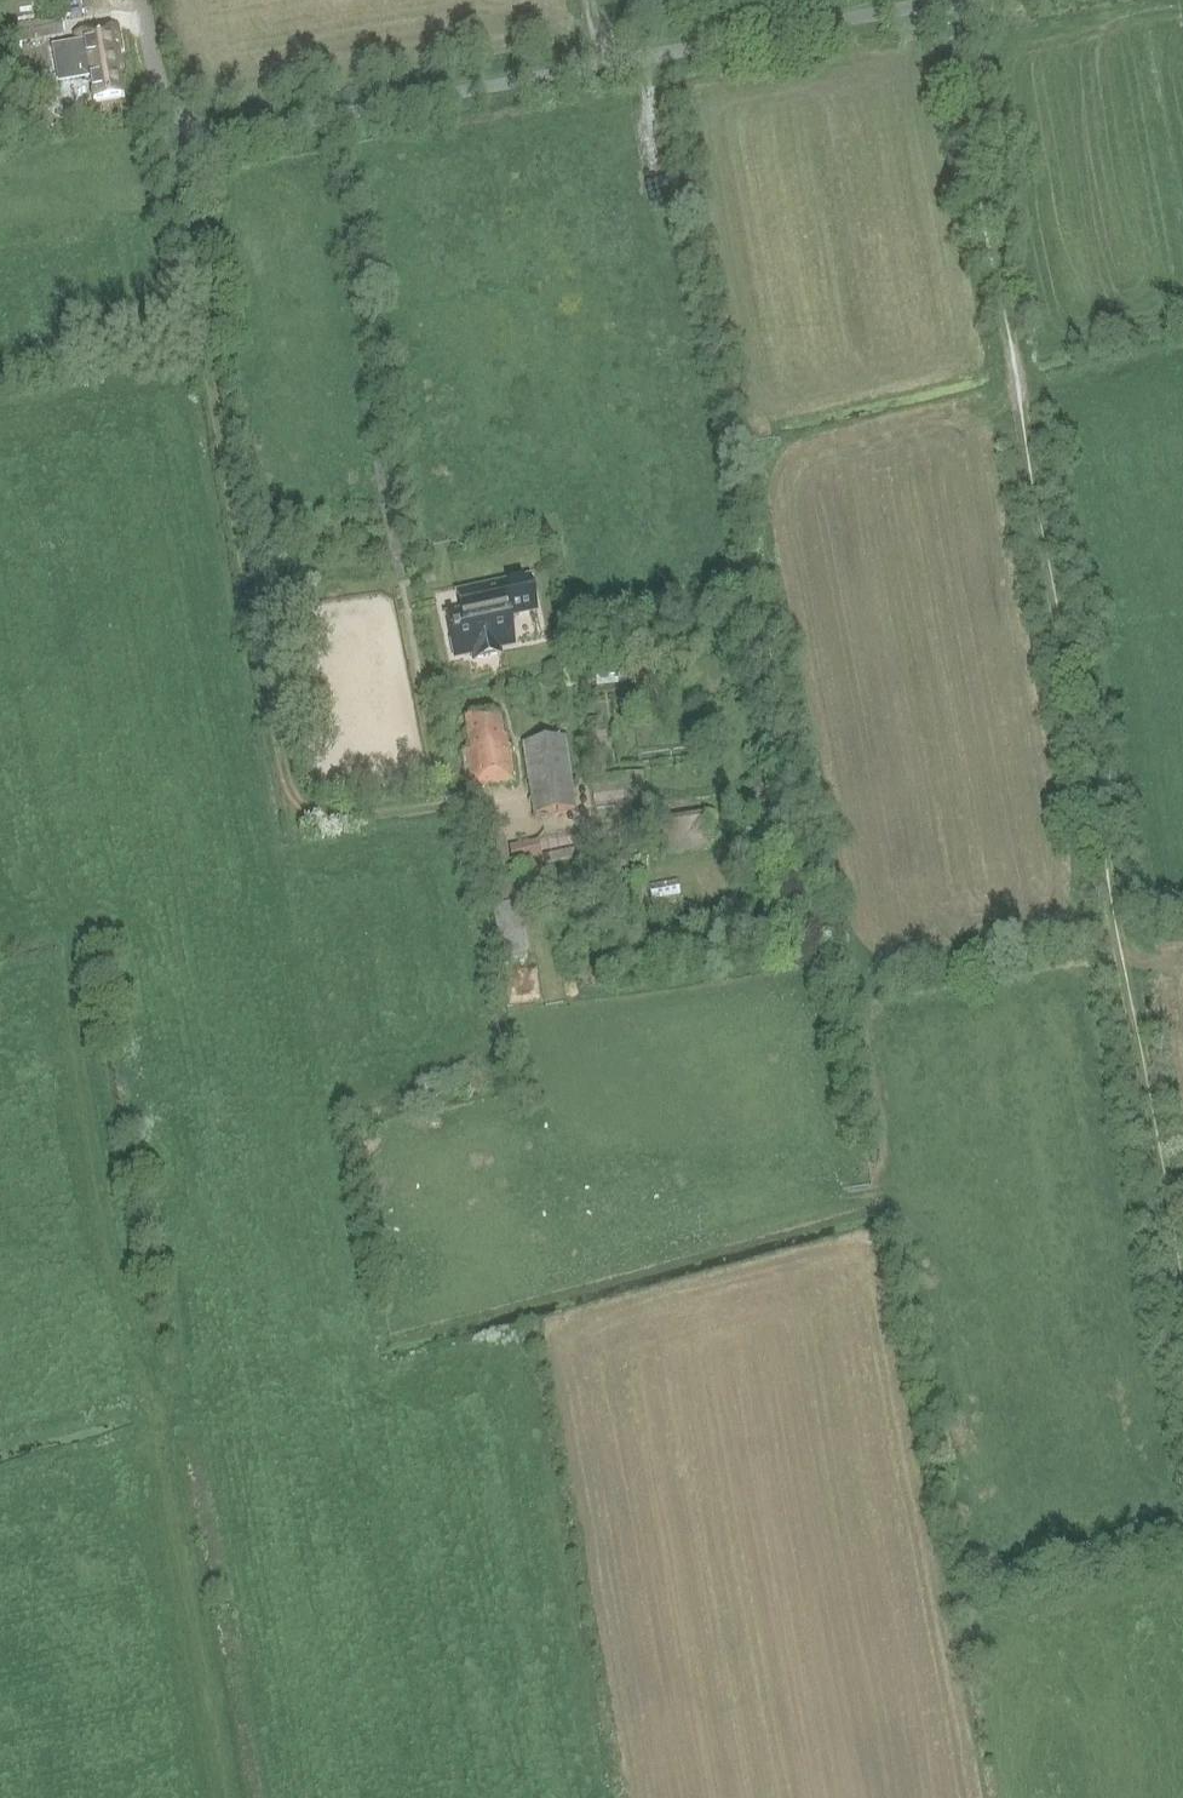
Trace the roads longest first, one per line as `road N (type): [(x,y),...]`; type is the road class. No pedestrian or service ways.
road 1 (unclassified): [(143,0),(172,153),(949,0)]
road 2 (track): [(172,153),(287,785),(311,809),(357,813),(504,799)]

